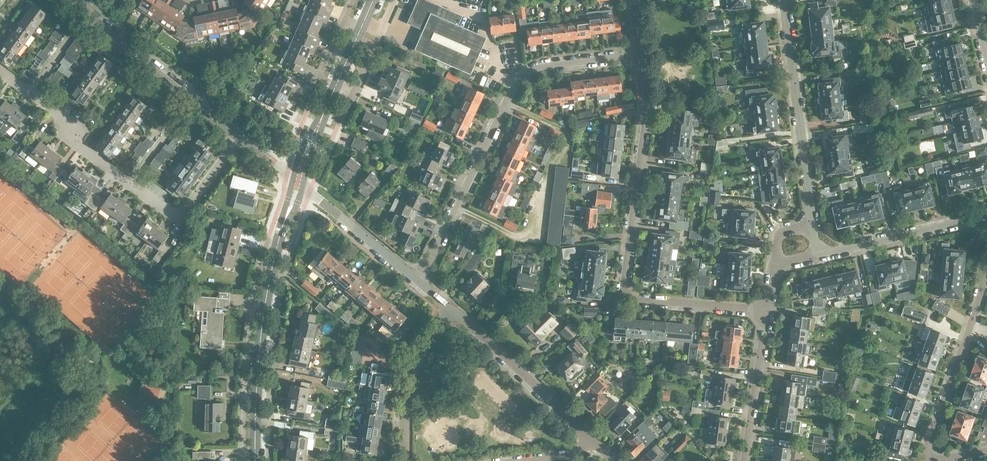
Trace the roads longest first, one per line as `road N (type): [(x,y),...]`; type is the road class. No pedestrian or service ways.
road 1 (residential): [(765,311),(635,298),(623,285),(645,114),(636,54)]
road 2 (residential): [(421,280),(514,88),(544,67),(636,54)]
road 3 (residential): [(31,94),(127,184),(176,217),(238,137)]
road 4 (secondary): [(255,460),(260,323),(296,182)]
road 5 (residential): [(926,460),(983,289),(978,219)]
road 6 (residential): [(814,221),(780,0)]
road 7 (residential): [(238,137),(83,0)]
road 8 (secondary): [(296,182),(376,0)]
road 9 (residential): [(588,439),(451,308)]
road 10 (residential): [(404,460),(413,367),(451,308)]
road 11 (residential): [(820,256),(978,219)]
road 12 (residential): [(421,280),(296,182)]
road 13 (residential): [(744,460),(765,311)]

